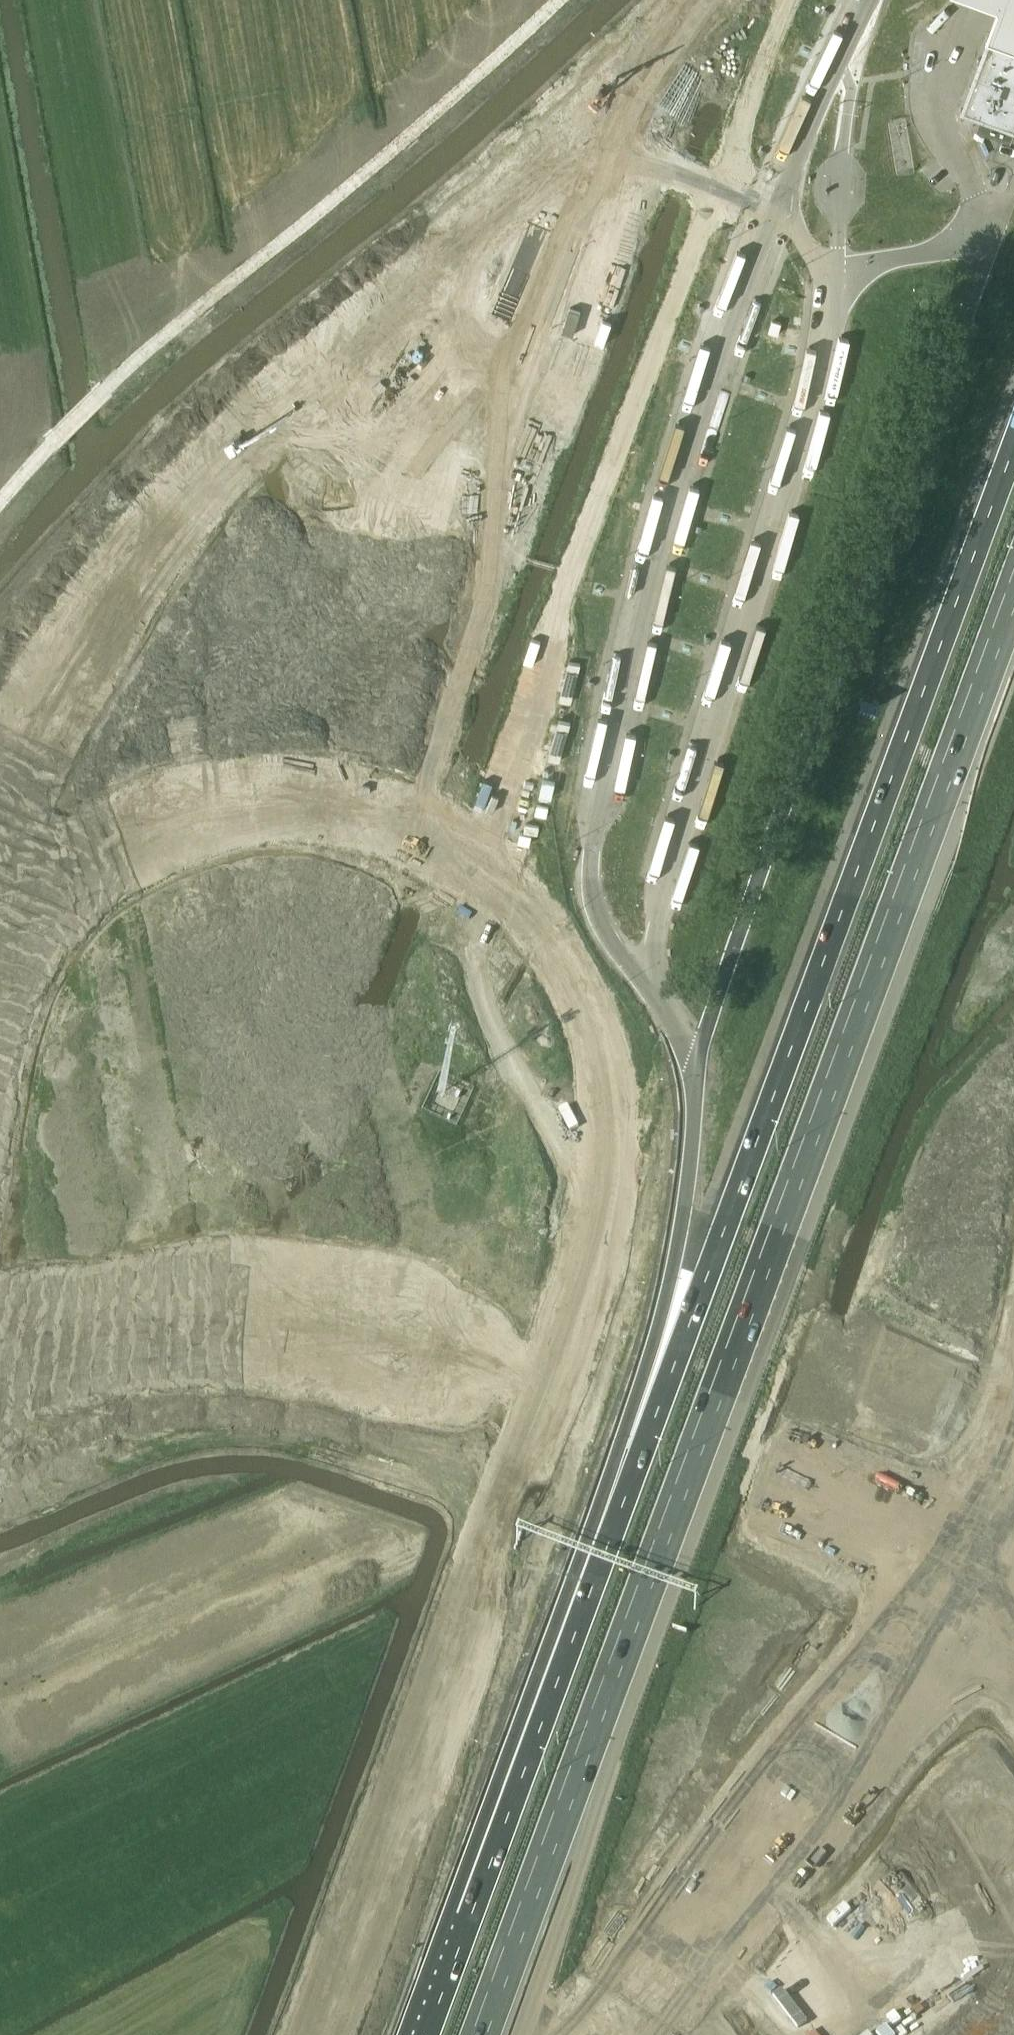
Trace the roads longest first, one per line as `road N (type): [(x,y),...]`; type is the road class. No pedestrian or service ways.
road 1 (motorway): [(0,988),(14,943),(89,867),(192,821),(326,807),(399,824),(482,867),(532,916),(589,1005),(605,1049),(619,1101),(610,1214),(456,1670),(366,2034)]
road 2 (motorway): [(479,2034),(1013,589)]
road 3 (motorway): [(693,0),(484,224),(238,444),(144,545),(31,711),(0,773)]
road 4 (motorway): [(1013,438),(672,1366)]
road 5 (track): [(399,824),(444,726),(490,572),(523,375),(611,154),(774,210)]
road 6 (track): [(0,500),(52,439),(169,332),(440,110),(559,0)]
road 7 (track): [(717,191),(482,867)]
road 8 (motorway): [(672,1366),(425,2034)]
road 9 (tertiary): [(194,1325),(304,1324),(379,1336),(796,1472),(835,1500)]
road 10 (motorway): [(644,2034),(934,1643)]
road 11 (motorway): [(697,1064),(669,1311),(672,1366)]
road 12 (tertiary): [(0,1378),(194,1325)]
road 13 (tertiary): [(194,1325),(97,1317),(0,1333)]

